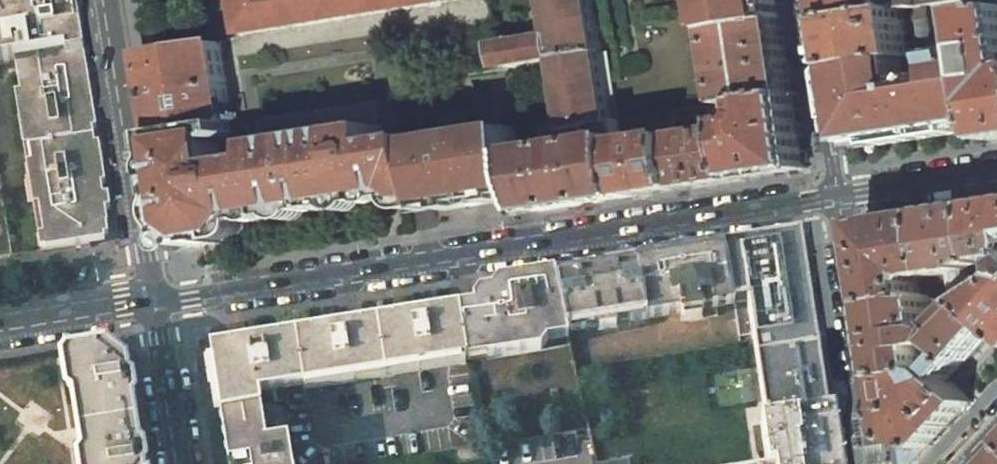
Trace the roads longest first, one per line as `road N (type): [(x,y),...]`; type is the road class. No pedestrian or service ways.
road 1 (tertiary): [(838,197),(158,303)]
road 2 (residential): [(158,303),(110,0)]
road 3 (residential): [(838,197),(877,463)]
road 4 (residential): [(808,0),(838,197)]
road 5 (residential): [(182,463),(158,303)]
road 6 (tertiary): [(158,303),(0,327)]
road 7 (tertiary): [(996,174),(838,197)]

